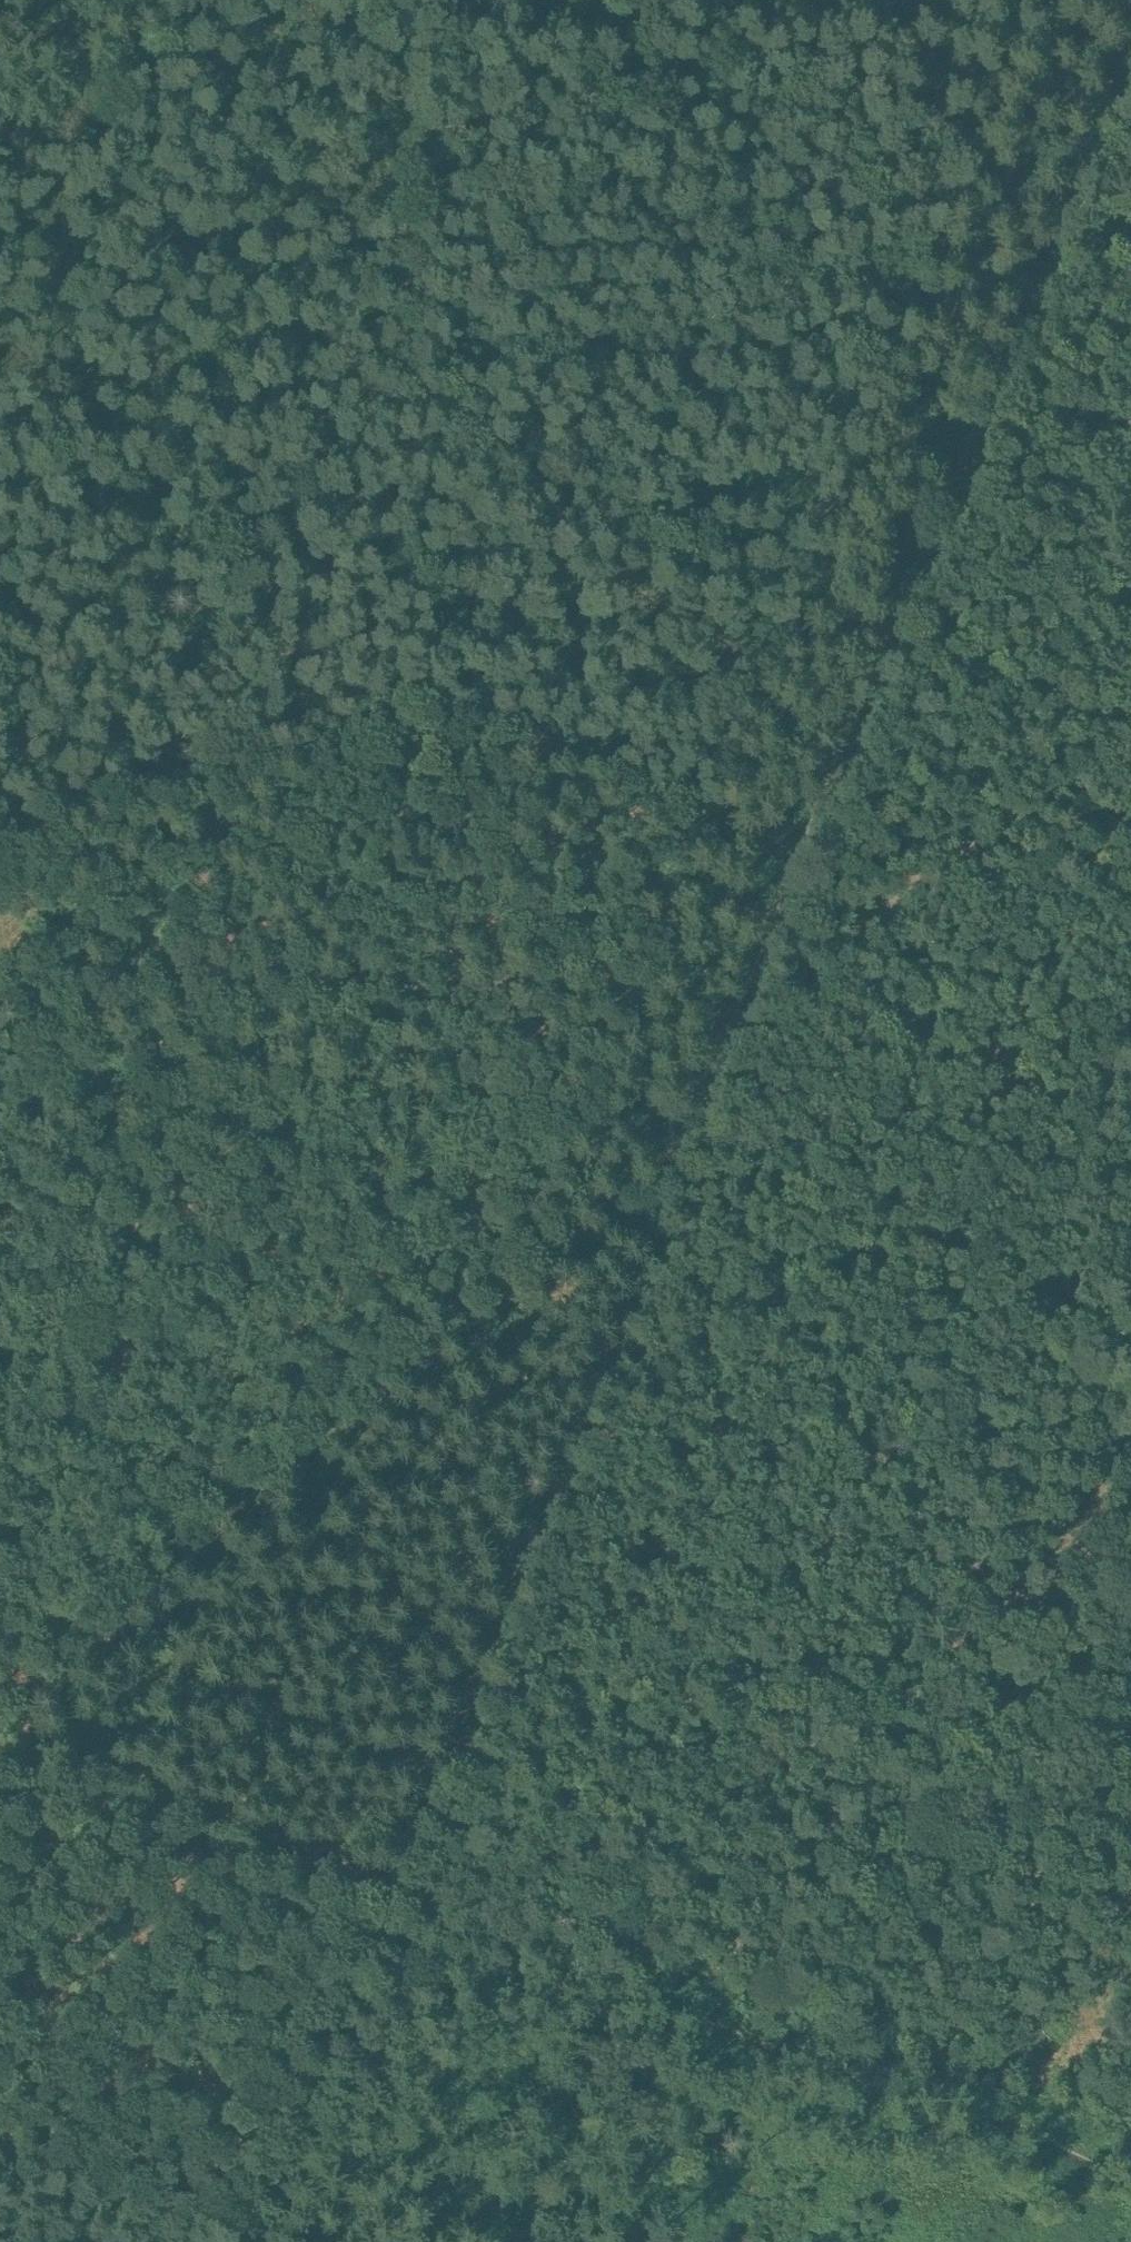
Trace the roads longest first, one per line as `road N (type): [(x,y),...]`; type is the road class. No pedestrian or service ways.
road 1 (track): [(388,1882),(674,1202)]
road 2 (track): [(1130,71),(951,462)]
road 3 (track): [(388,1882),(0,1737)]
road 4 (track): [(248,2241),(388,1882)]

